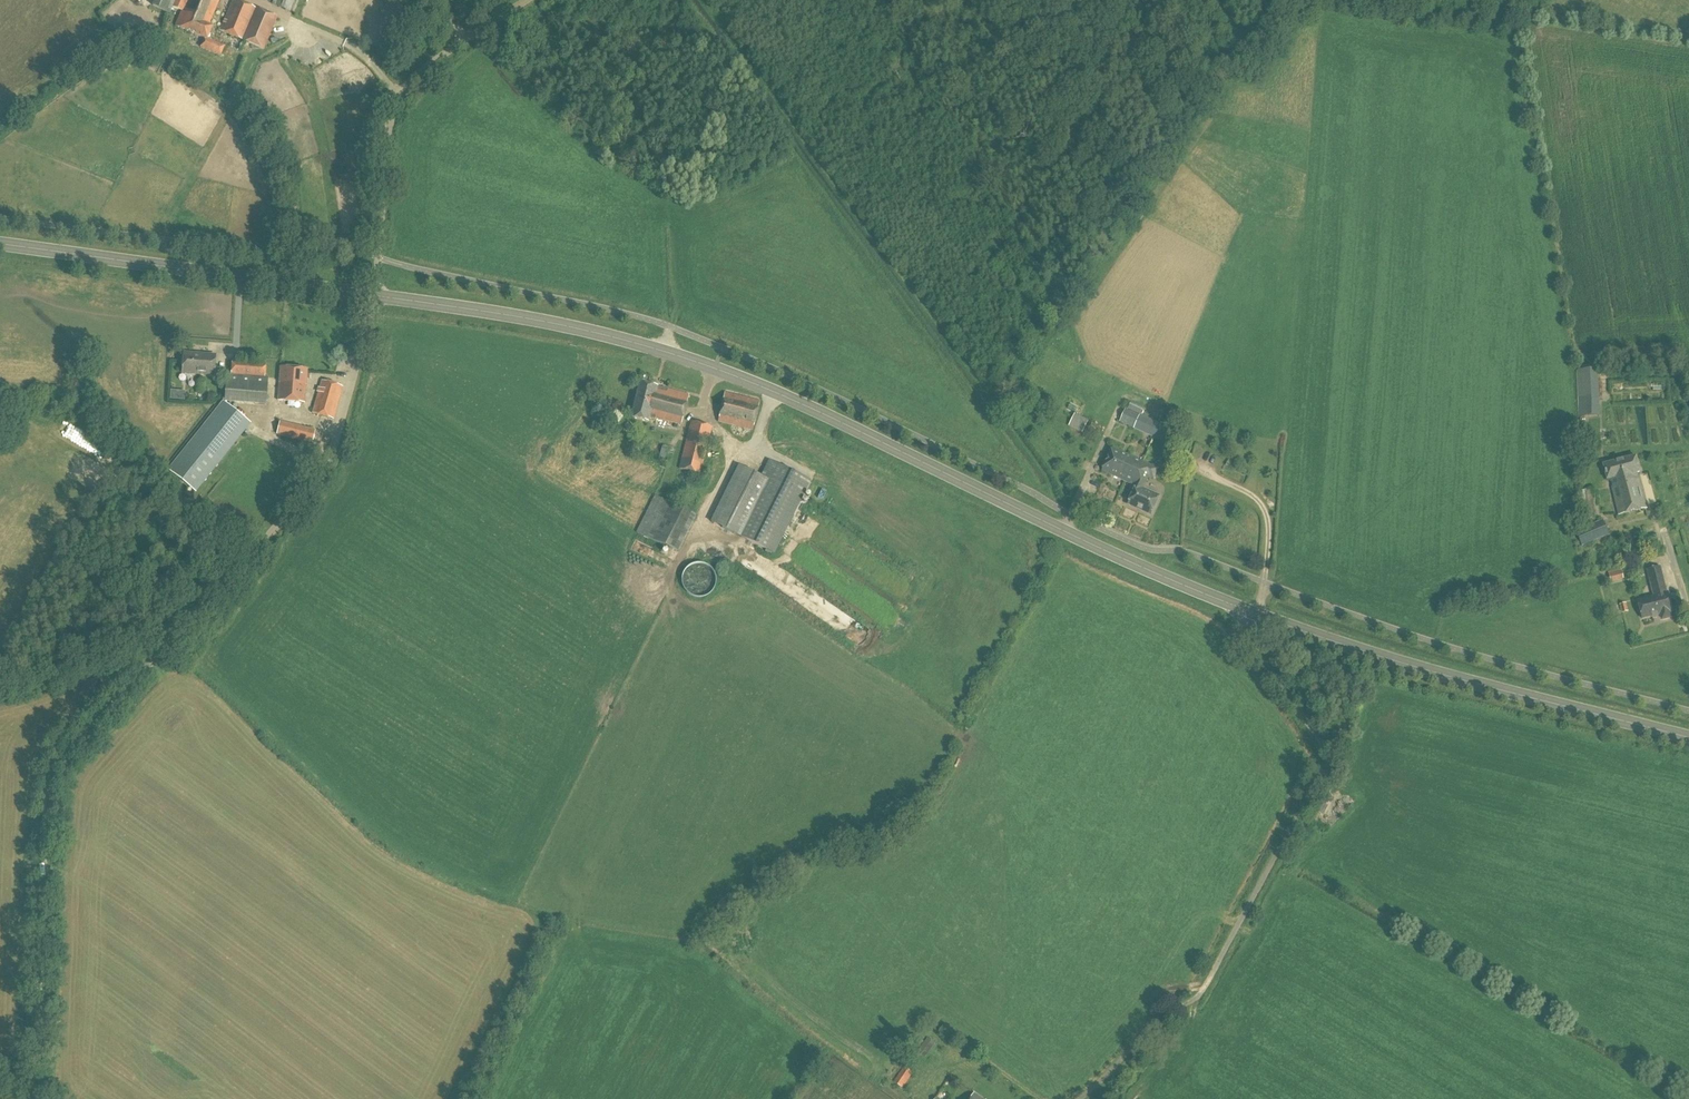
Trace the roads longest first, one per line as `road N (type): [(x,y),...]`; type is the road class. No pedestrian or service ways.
road 1 (secondary): [(1688,739),(1442,675),(1257,615),(717,370),(551,325),(374,297)]
road 2 (unclassified): [(37,1098),(39,800),(46,778),(305,510),(334,469),(374,297)]
road 3 (secondary): [(374,297),(0,247)]
road 4 (unclassified): [(374,297),(388,130),(400,95),(527,0)]

